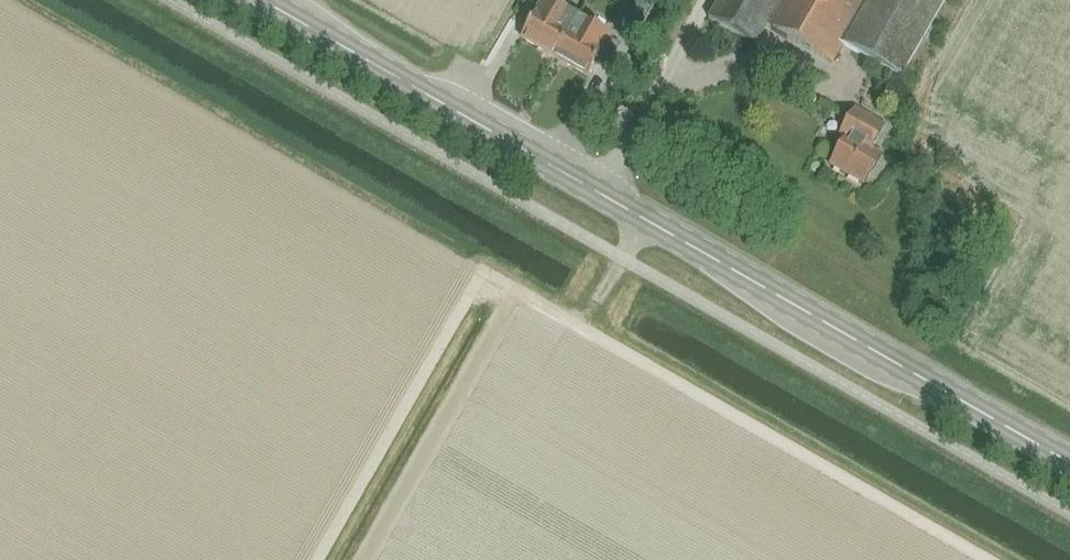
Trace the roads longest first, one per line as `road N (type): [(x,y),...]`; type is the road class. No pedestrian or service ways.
road 1 (track): [(983,559),(481,274),(316,559)]
road 2 (primary): [(1069,463),(643,217)]
road 3 (primary): [(643,217),(263,0)]

